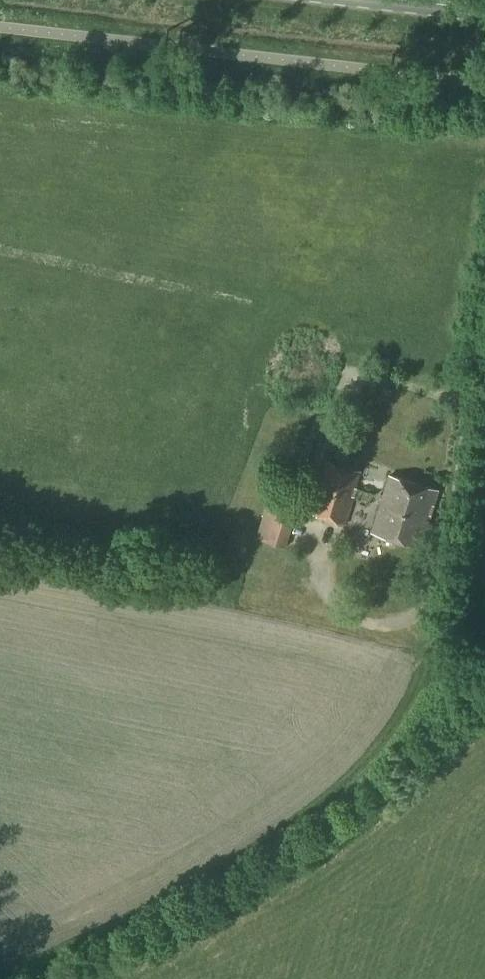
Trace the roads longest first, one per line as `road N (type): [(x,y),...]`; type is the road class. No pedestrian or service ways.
road 1 (track): [(484,678),(414,629),(446,544),(484,339)]

